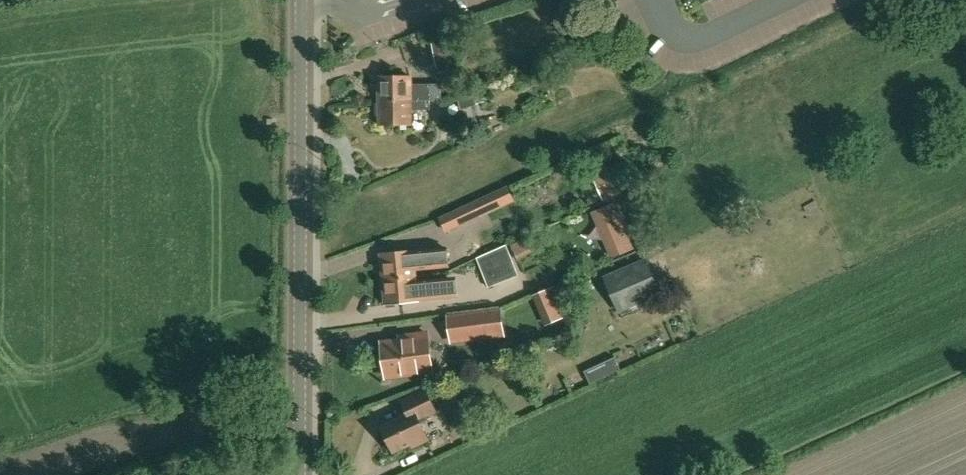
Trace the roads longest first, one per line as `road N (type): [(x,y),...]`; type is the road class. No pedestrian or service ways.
road 1 (secondary): [(299,474),(302,0)]

